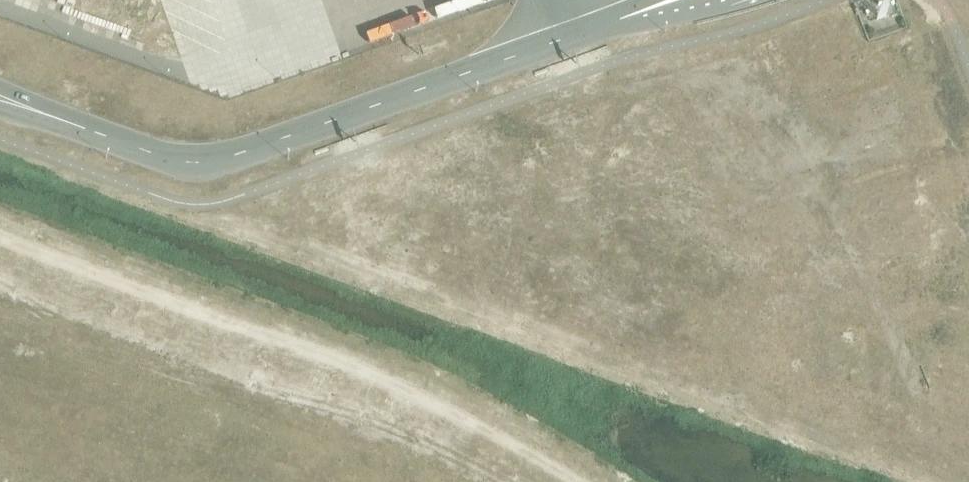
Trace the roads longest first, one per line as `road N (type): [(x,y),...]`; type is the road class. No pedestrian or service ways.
road 1 (unclassified): [(42,114),(150,153),(200,162),(668,0)]

